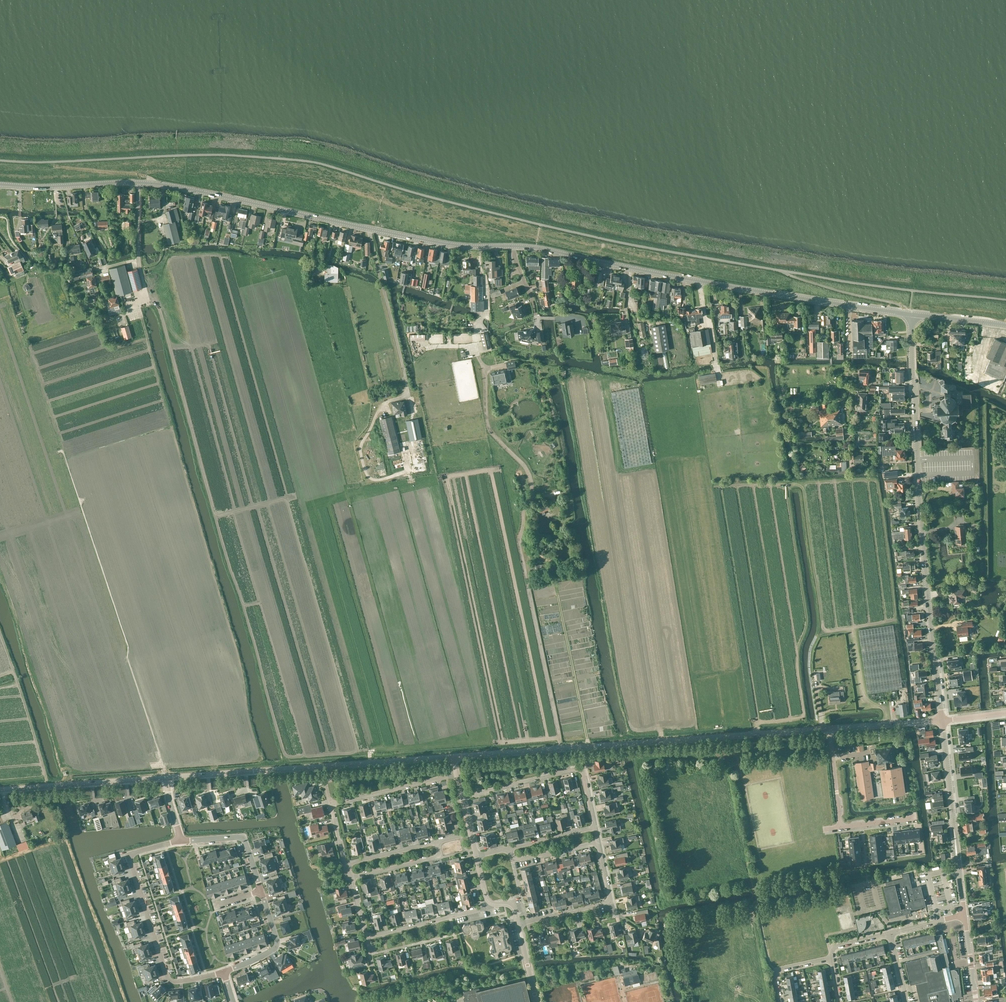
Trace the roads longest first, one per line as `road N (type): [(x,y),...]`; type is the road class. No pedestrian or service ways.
road 1 (tertiary): [(0,185),(153,183),(444,244),(511,246)]
road 2 (tertiary): [(942,721),(910,315)]
road 3 (tertiary): [(511,246),(910,315)]
road 4 (unclassified): [(450,758),(830,728)]
road 5 (unclassified): [(164,778),(450,758)]
road 6 (residential): [(181,841),(129,855),(166,974),(178,982),(223,973)]
road 7 (tertiary): [(965,915),(942,721)]
road 8 (residential): [(595,827),(582,769),(461,797)]
road 9 (residential): [(830,728),(841,827),(915,818)]
road 10 (residential): [(520,924),(610,902),(595,827)]
road 11 (unclassified): [(0,791),(164,778)]
road 12 (residential): [(365,938),(487,903)]
road 13 (residential): [(331,805),(454,775)]
road 14 (residential): [(476,856),(595,827)]

